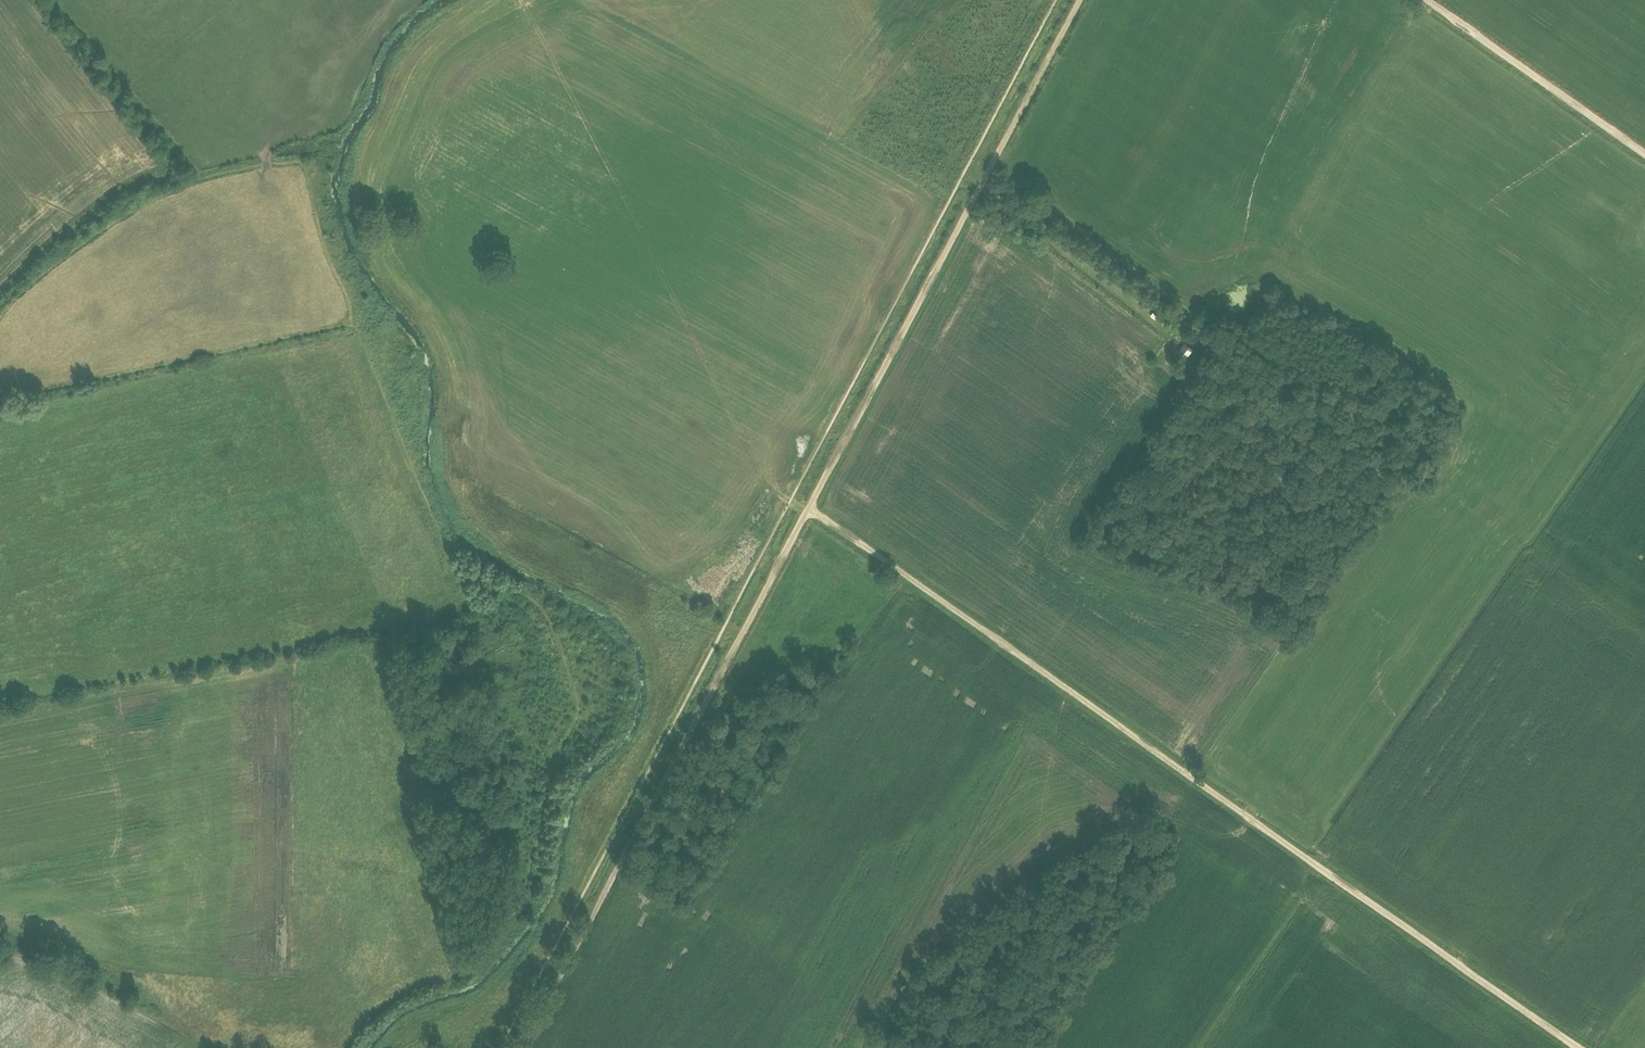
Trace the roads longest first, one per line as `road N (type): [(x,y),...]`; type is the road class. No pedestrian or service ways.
road 1 (track): [(521,1047),(1078,0)]
road 2 (track): [(1565,1047),(809,509)]
road 3 (track): [(1428,0),(1644,153)]

